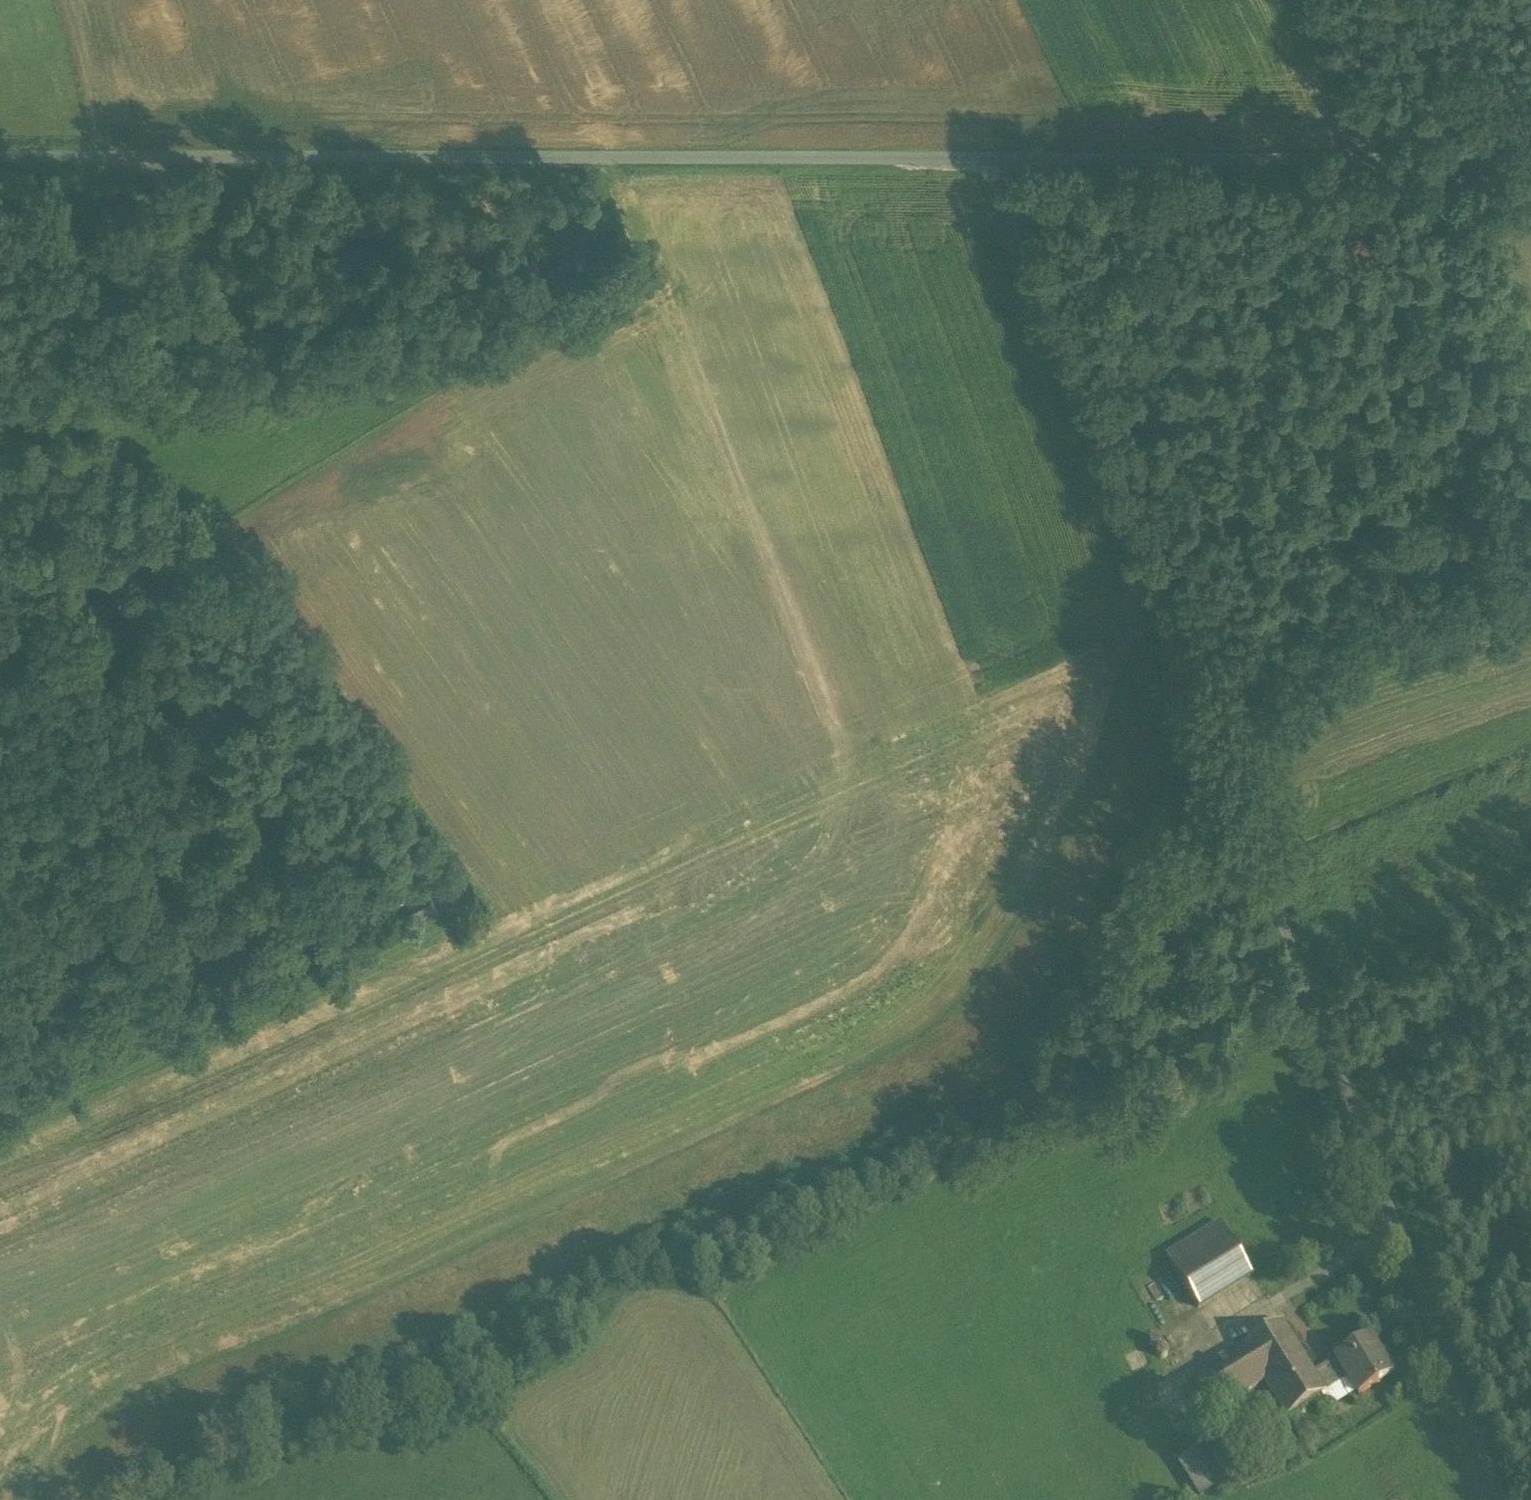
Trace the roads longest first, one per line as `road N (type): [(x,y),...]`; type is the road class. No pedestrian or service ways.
road 1 (unclassified): [(999,160),(1499,1499)]
road 2 (unclassified): [(0,158),(999,160)]
road 3 (unclassified): [(999,160),(1530,159)]
road 4 (track): [(0,1132),(445,930)]

